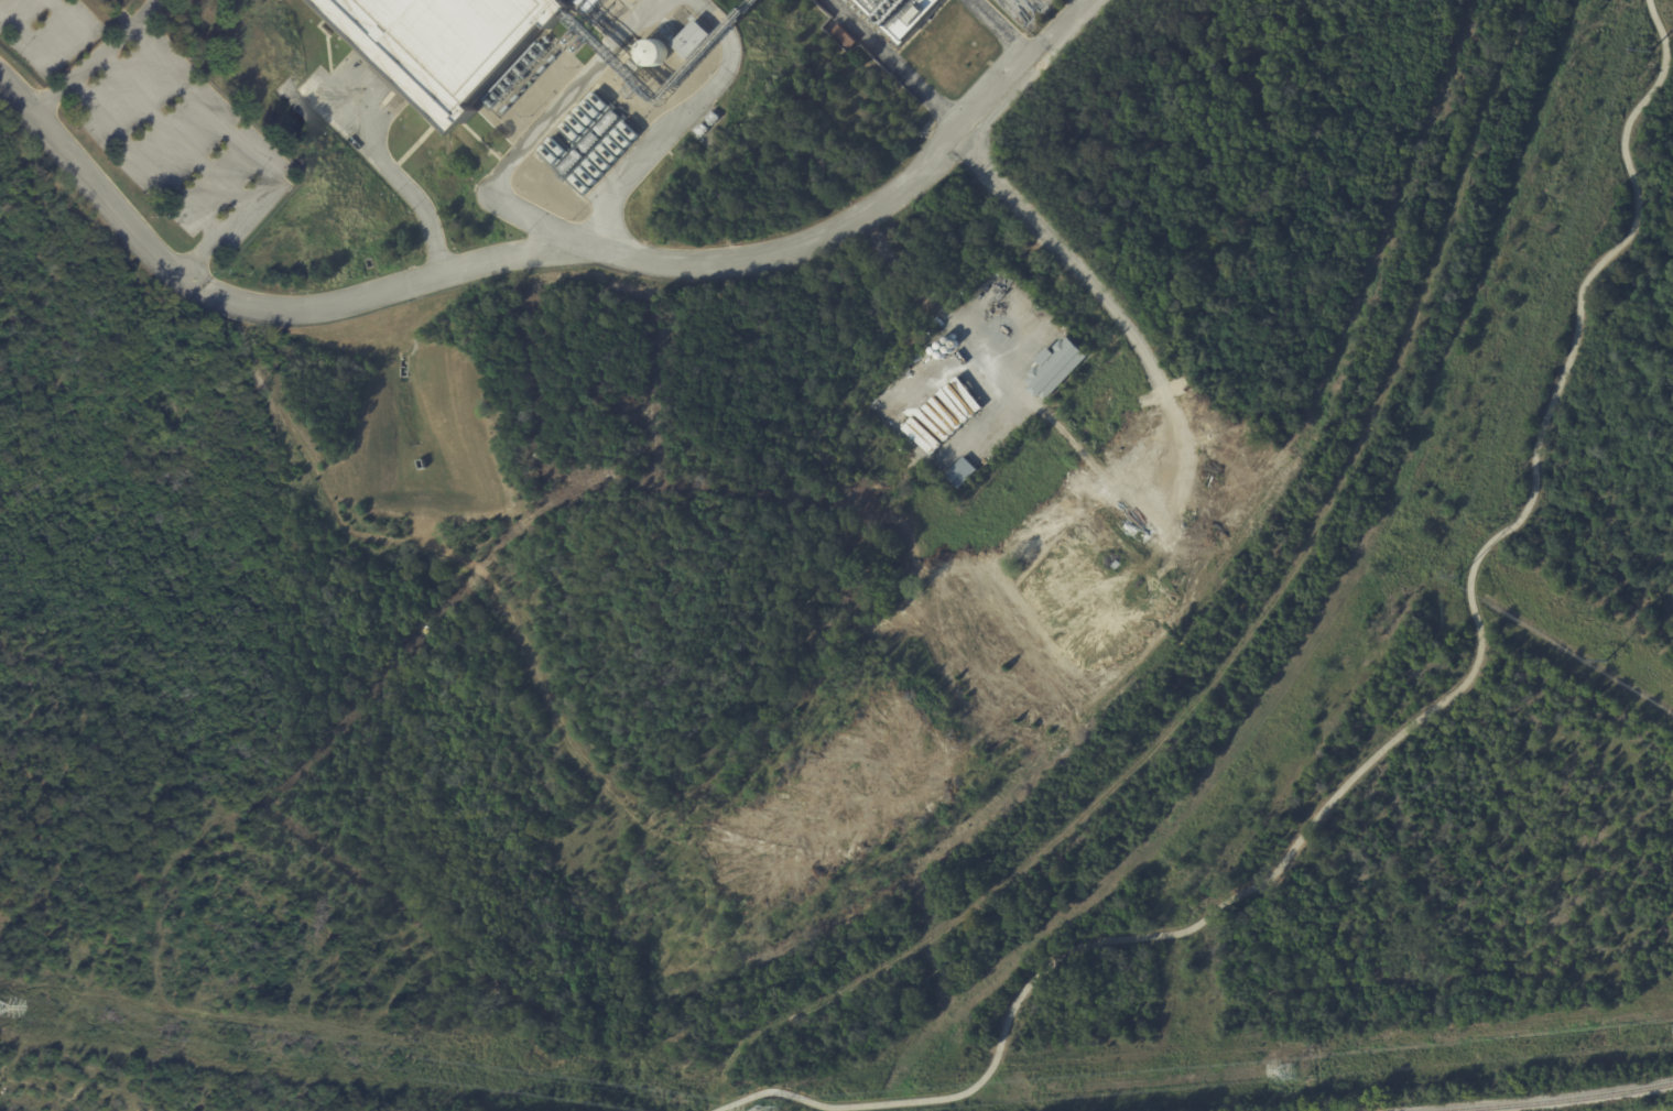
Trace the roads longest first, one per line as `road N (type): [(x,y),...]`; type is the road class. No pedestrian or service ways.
road 1 (residential): [(1089,0),(935,162),(807,247),(682,268),(599,257),(517,258),(318,314),(236,306),(182,275),(0,70)]

